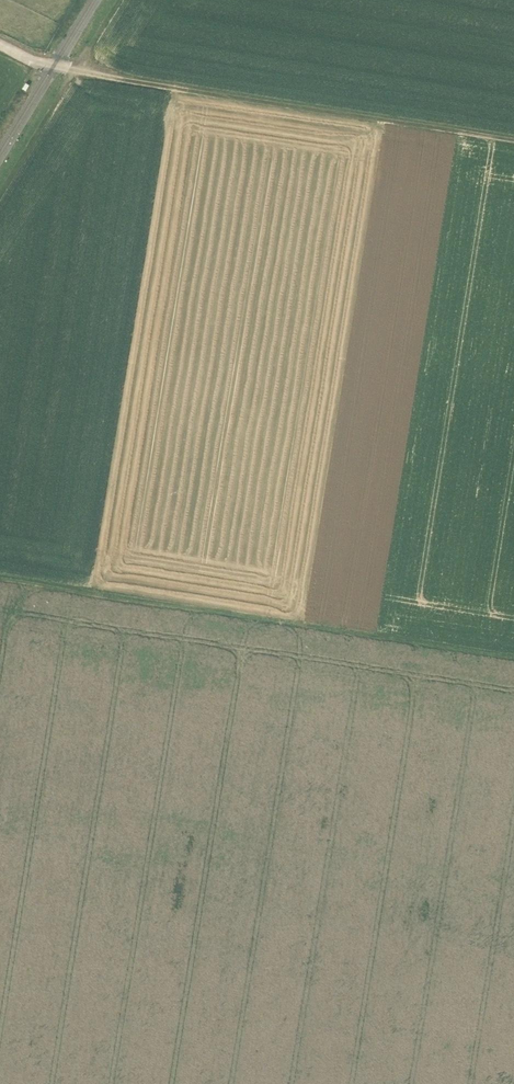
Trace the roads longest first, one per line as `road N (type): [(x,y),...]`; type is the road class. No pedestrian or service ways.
road 1 (track): [(513,144),(71,70),(0,46)]
road 2 (track): [(0,573),(513,658)]
road 3 (track): [(0,191),(71,70)]

